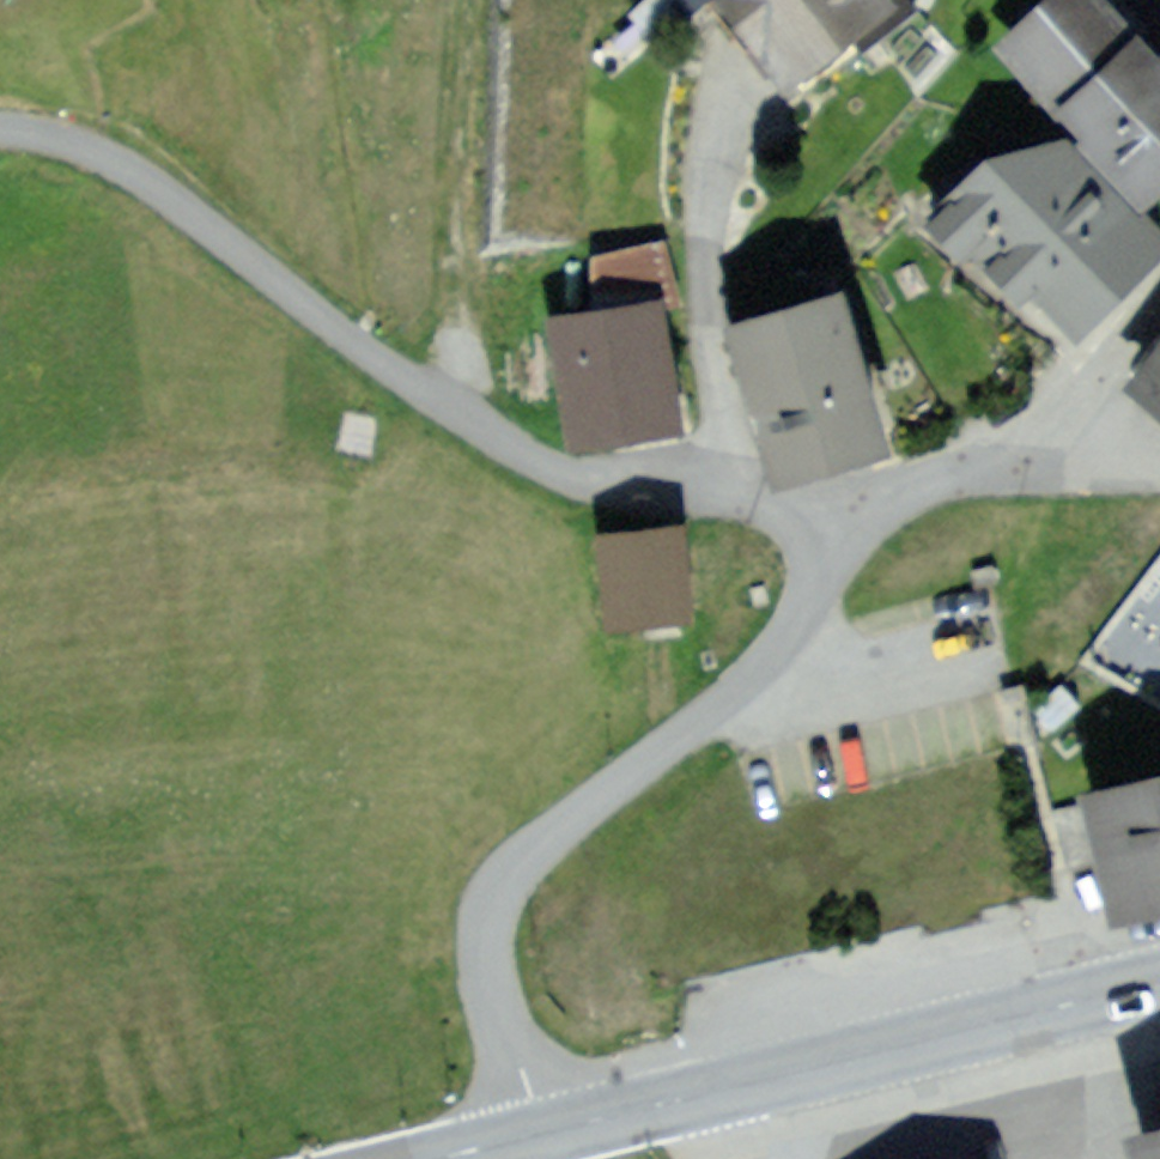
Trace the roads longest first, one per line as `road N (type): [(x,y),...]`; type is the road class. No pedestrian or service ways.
road 1 (residential): [(541,1134),(482,926),(498,868),(549,816),(714,690),(770,634),(830,517),(854,489),(907,460),(997,441),(1029,421),(1159,251)]
road 2 (primary): [(1159,980),(541,1134)]
road 3 (track): [(445,394),(146,167),(42,128),(0,125)]
road 4 (track): [(445,394),(449,0)]

